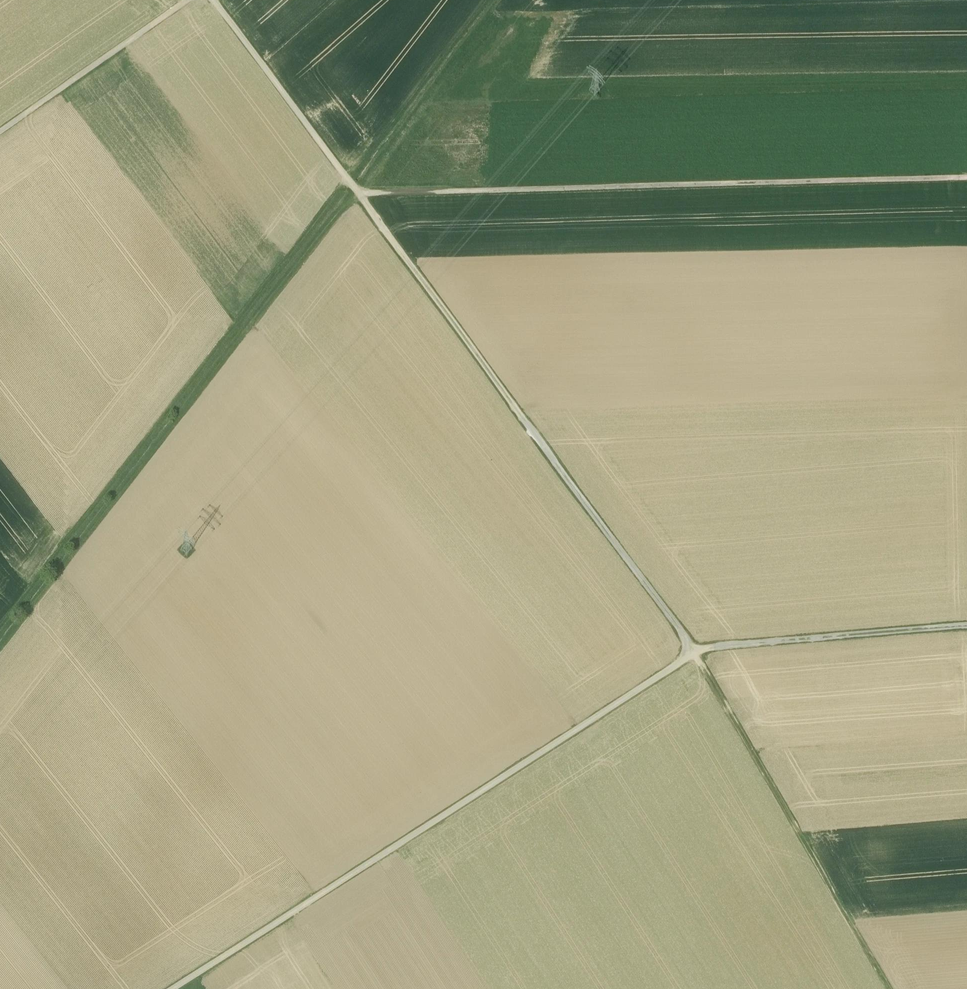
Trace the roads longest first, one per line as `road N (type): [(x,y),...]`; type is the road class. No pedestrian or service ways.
road 1 (track): [(0,627),(489,0)]
road 2 (track): [(174,988),(695,653)]
road 3 (track): [(360,197),(966,179)]
road 4 (track): [(695,653),(360,197)]
road 5 (track): [(695,653),(887,988)]
road 6 (track): [(966,628),(695,653)]
road 7 (track): [(360,197),(211,0)]
road 8 (track): [(191,0),(0,133)]

